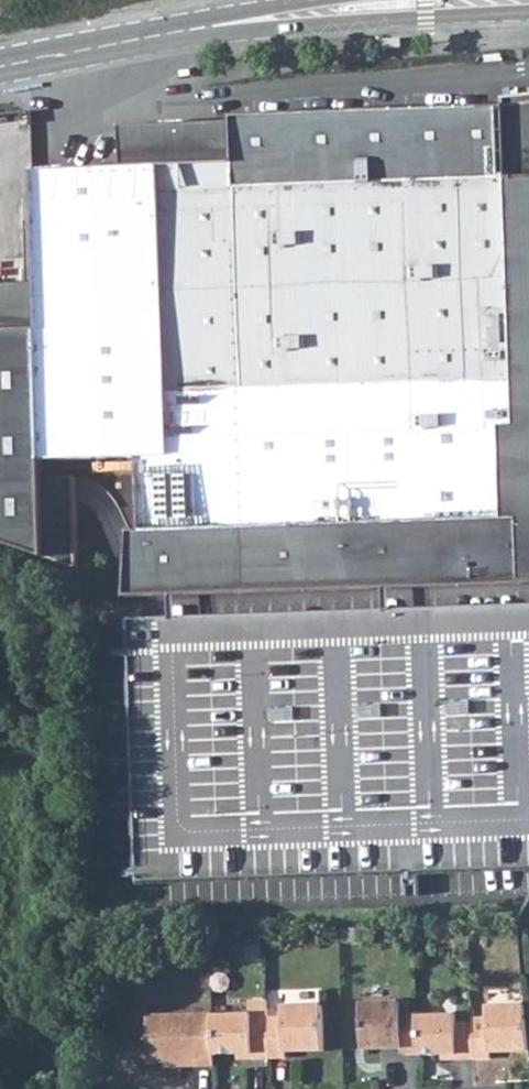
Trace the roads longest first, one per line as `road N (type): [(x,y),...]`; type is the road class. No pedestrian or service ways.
road 1 (tertiary): [(461,0),(210,25),(0,67)]

